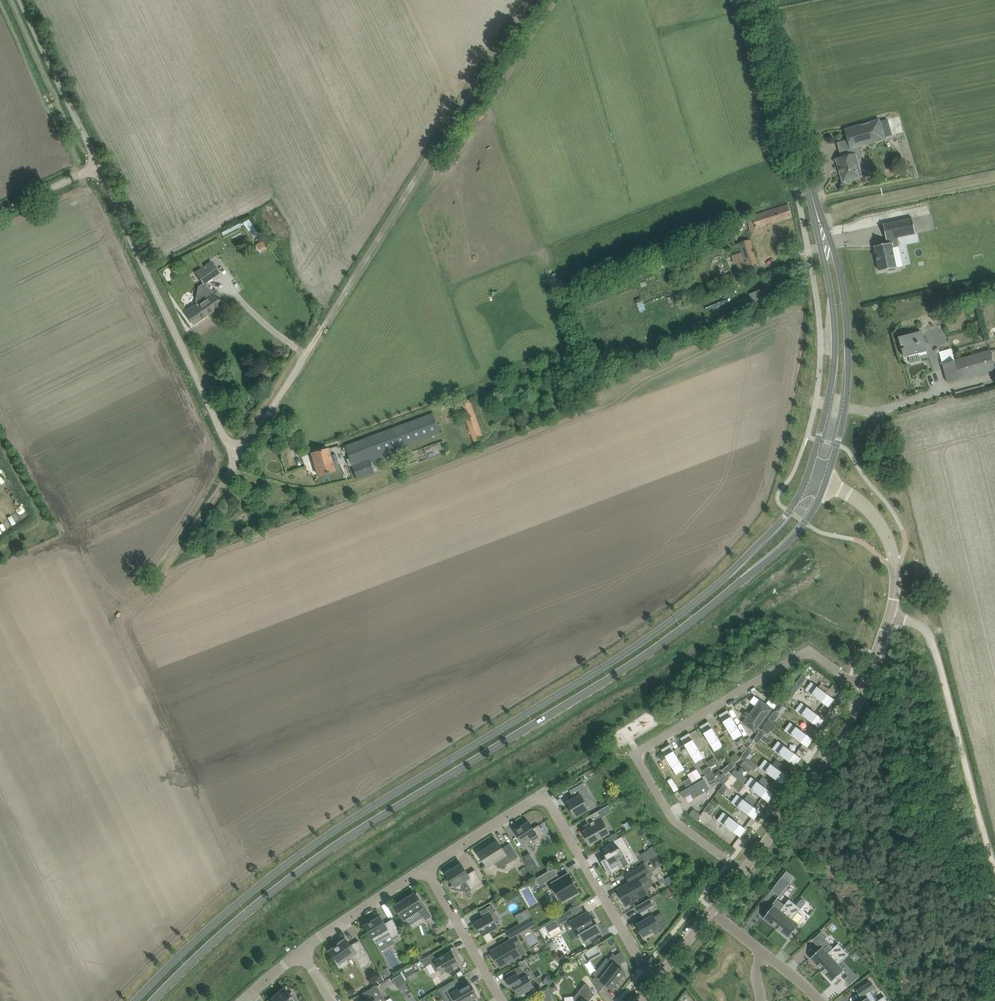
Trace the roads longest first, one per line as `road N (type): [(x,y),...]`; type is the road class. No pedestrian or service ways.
road 1 (tertiary): [(811,473),(787,516),(724,581),(596,671),(327,836),(204,932),(136,1000)]
road 2 (tertiary): [(156,1000),(270,892),(603,682),(731,590),(794,539),(828,481)]
road 3 (unclassified): [(98,165),(236,461),(315,339)]
road 4 (residential): [(742,872),(675,821),(635,755),(808,650),(865,686)]
road 5 (track): [(315,339),(531,0)]
road 6 (residential): [(425,868),(547,798),(658,979)]
road 7 (track): [(168,566),(236,461),(238,477),(317,492),(373,479)]
road 8 (track): [(994,870),(933,646),(925,628),(907,620)]
road 9 (tertiary): [(826,243),(758,0)]
road 10 (tertiary): [(828,481),(850,370),(844,293),(826,243)]
road 11 (tertiary): [(826,243),(835,370),(811,473)]
road 12 (unclassified): [(865,686),(831,757),(742,872)]
road 13 (unclassified): [(22,0),(98,165)]
road 14 (unclassified): [(891,614),(896,570),(888,536),(828,481)]
road 15 (residential): [(501,1000),(425,868)]
road 16 (residential): [(301,951),(425,868)]

